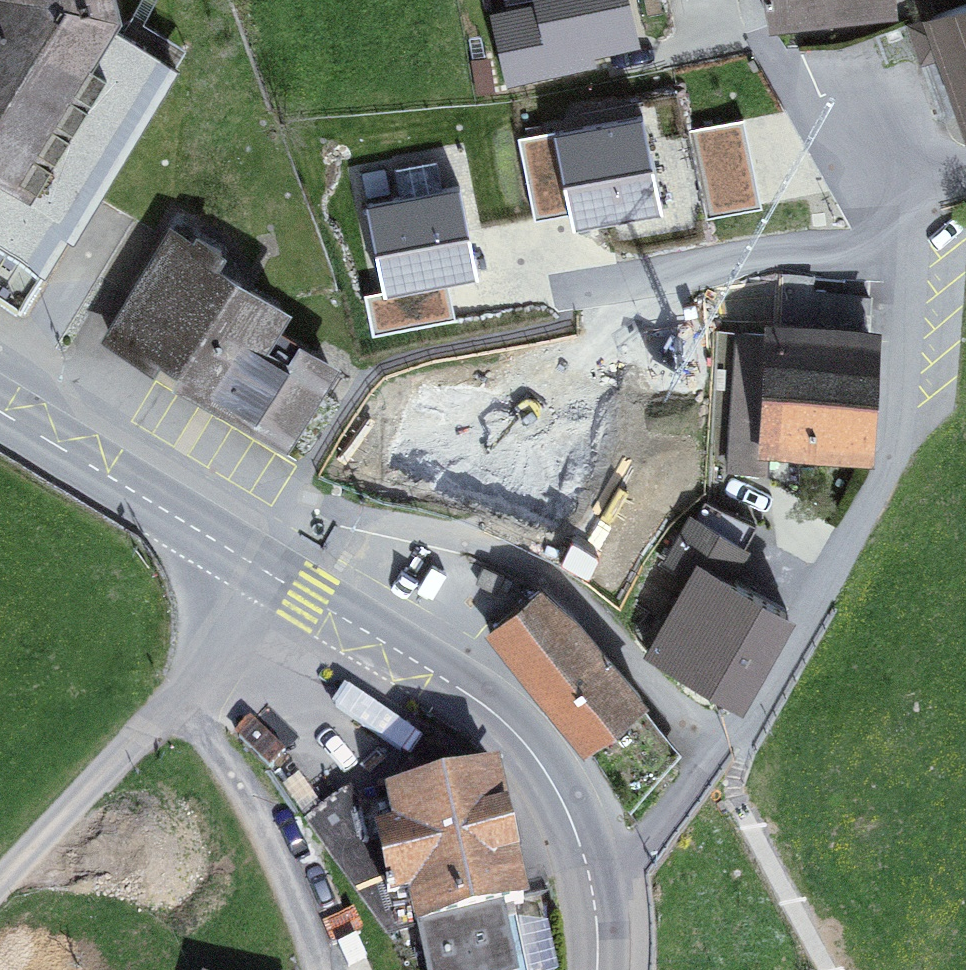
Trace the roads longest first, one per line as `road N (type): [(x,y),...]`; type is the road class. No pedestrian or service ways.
road 1 (residential): [(738,735),(895,455),(917,184),(965,171)]
road 2 (primary): [(588,870),(558,791),(495,717),(251,563)]
road 3 (residential): [(0,884),(169,706),(251,563)]
road 4 (primary): [(251,563),(0,412)]
road 5 (residential): [(588,870),(628,861),(719,756)]

